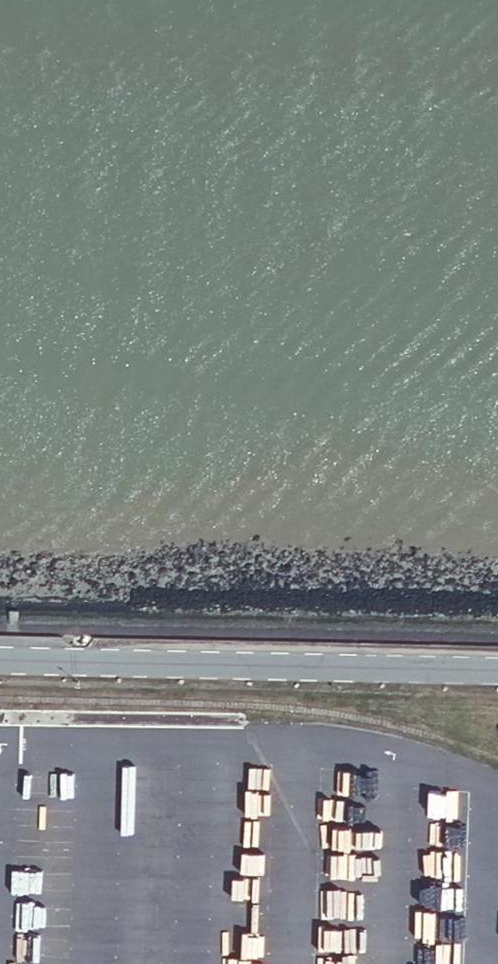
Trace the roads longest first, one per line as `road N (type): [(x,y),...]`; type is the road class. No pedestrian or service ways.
road 1 (unclassified): [(497,670),(0,657)]

